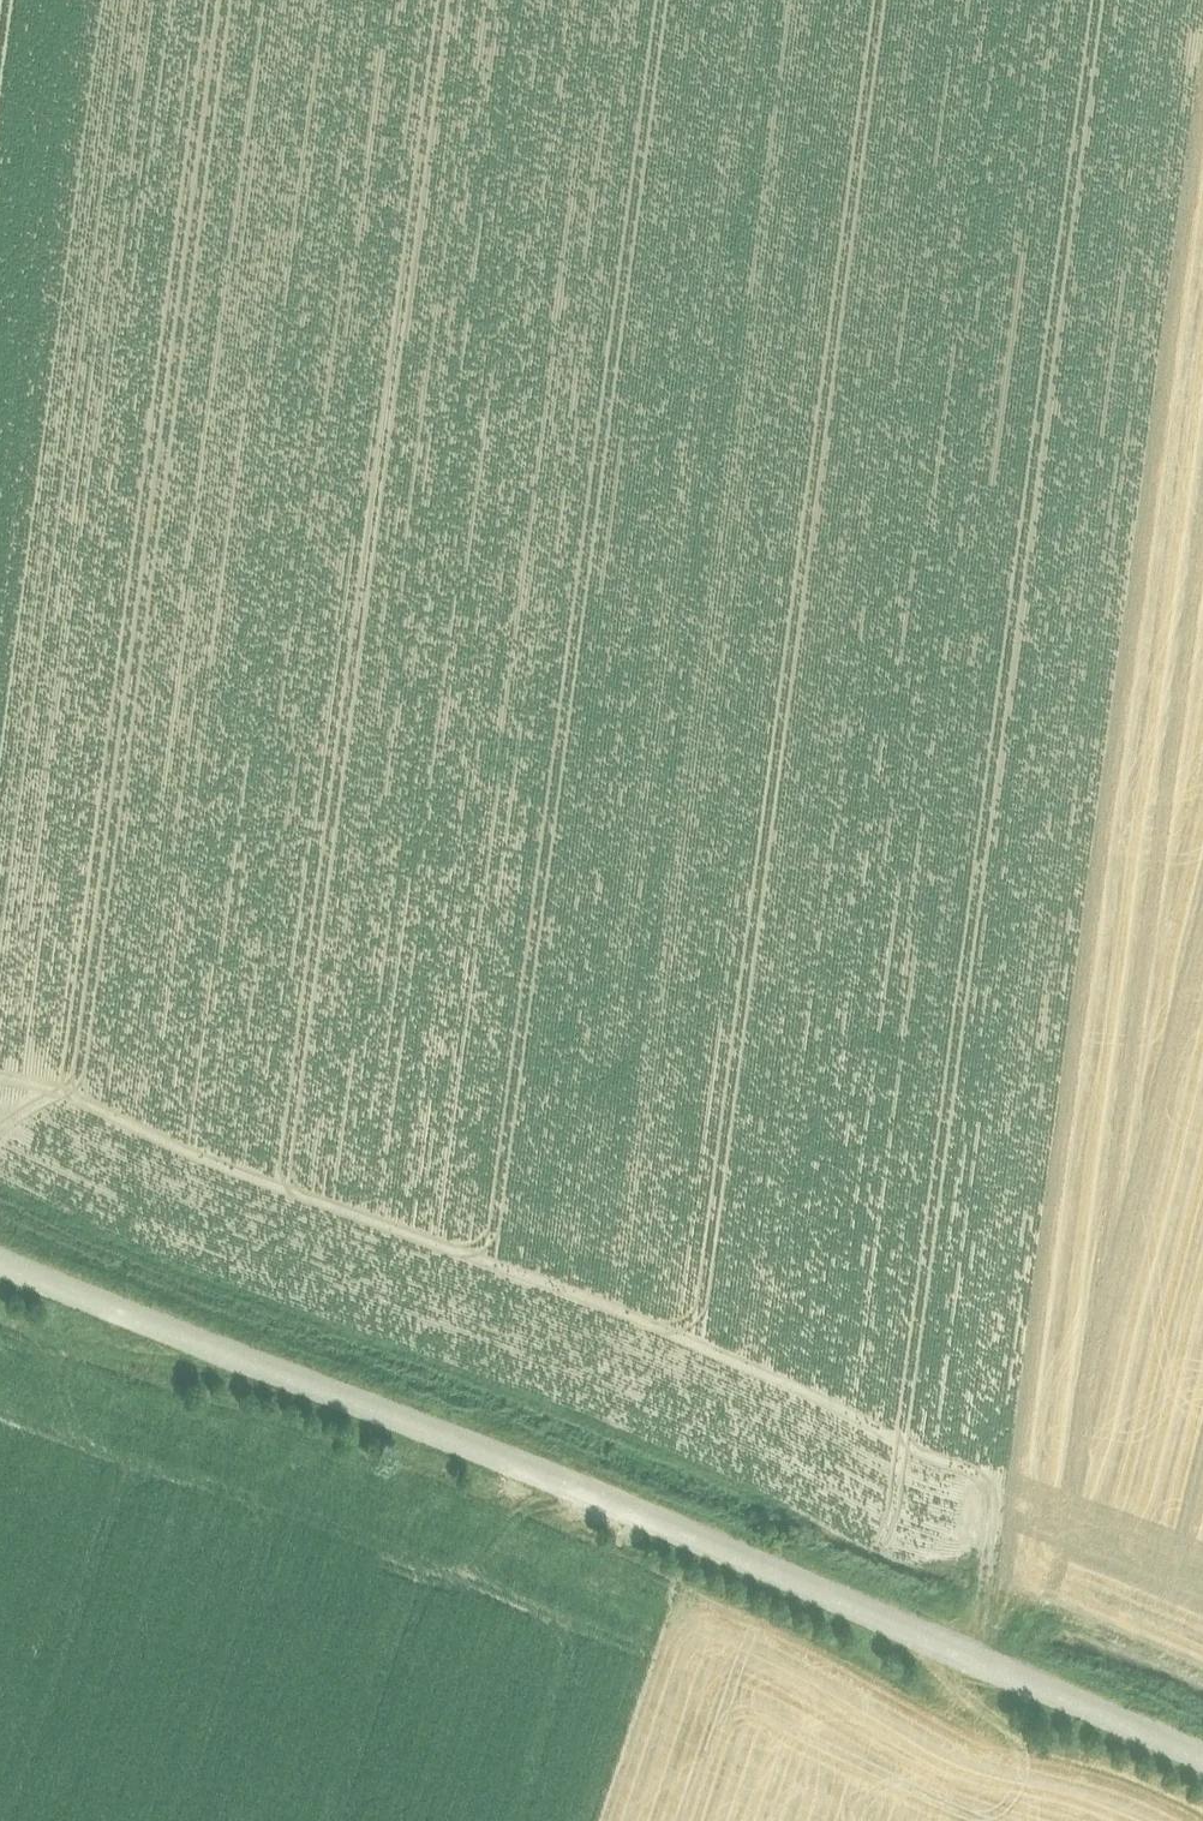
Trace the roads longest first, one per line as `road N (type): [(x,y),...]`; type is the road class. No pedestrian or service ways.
road 1 (tertiary): [(1202,1760),(718,1545),(0,1257)]
road 2 (track): [(0,1311),(82,1354),(198,1365),(232,1352)]
road 3 (track): [(1014,1737),(1094,1757),(1202,1804)]
road 4 (track): [(930,1639),(975,1707),(1035,1764)]

